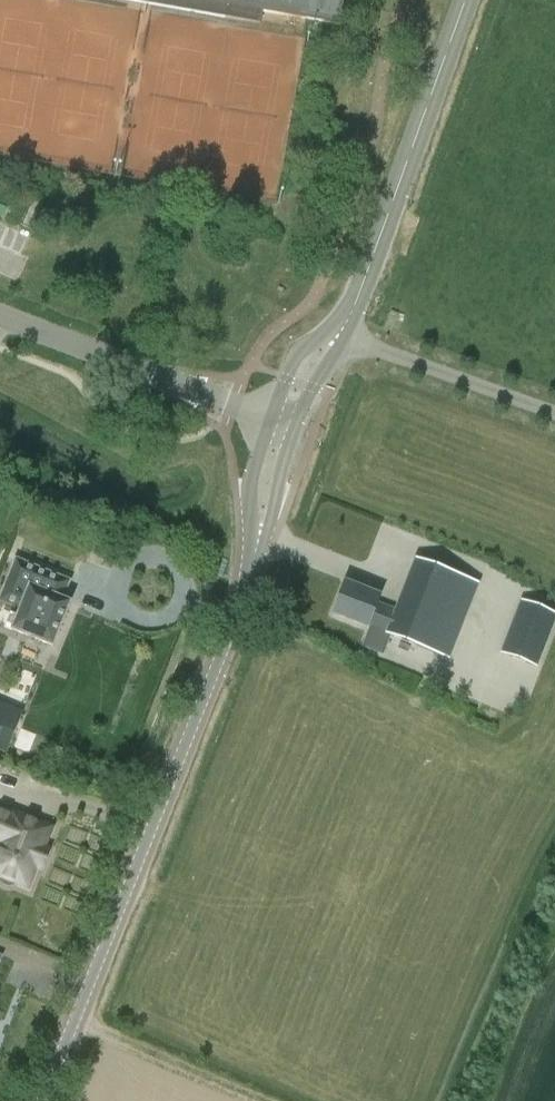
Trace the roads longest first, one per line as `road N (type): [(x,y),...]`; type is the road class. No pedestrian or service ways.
road 1 (tertiary): [(47,1100),(245,600),(284,425)]
road 2 (tertiary): [(349,328),(466,0)]
road 3 (residential): [(349,328),(554,404)]
road 4 (residential): [(0,317),(169,382)]
road 5 (residential): [(284,425),(169,382)]

